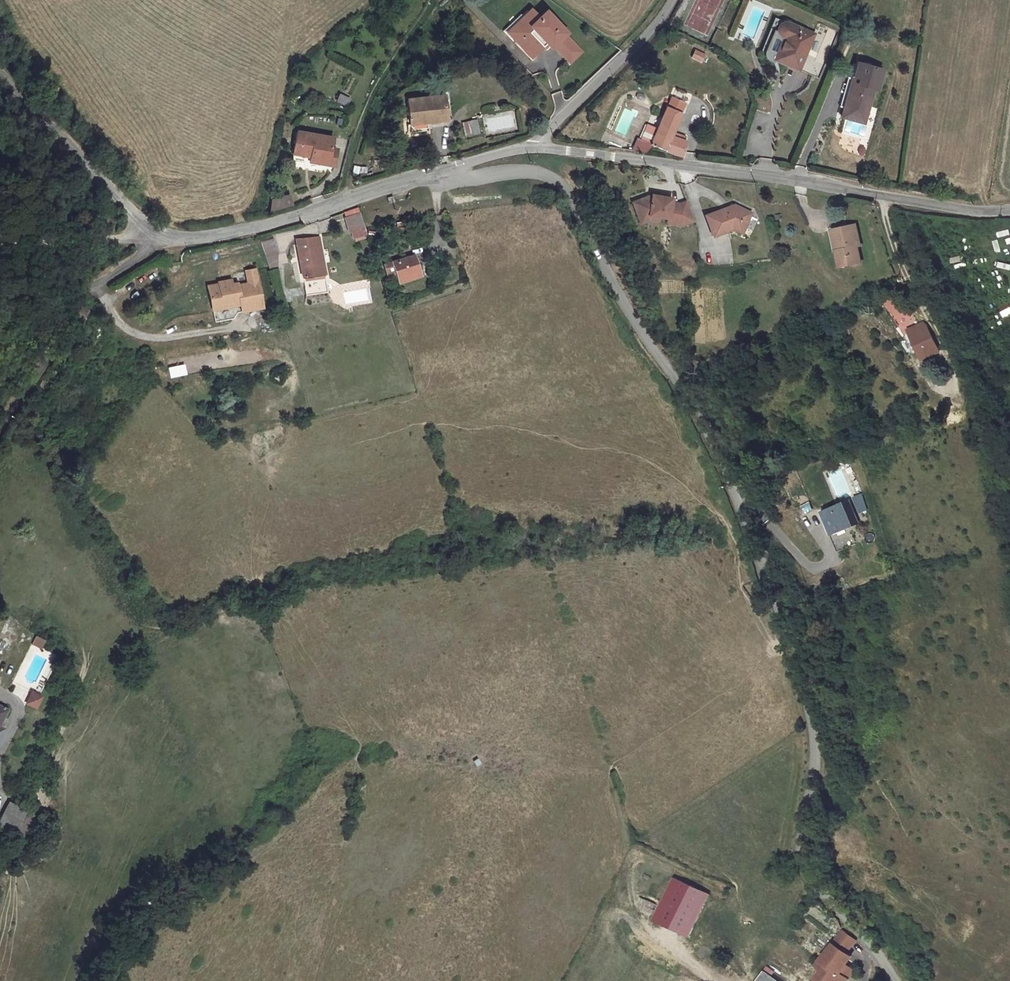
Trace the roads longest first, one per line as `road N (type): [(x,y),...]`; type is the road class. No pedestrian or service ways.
road 1 (residential): [(451,169),(470,179),(526,173),(564,183),(617,299),(718,457),(754,544),(800,701),(812,778),(805,849),(832,902),(893,980)]
road 2 (unclassified): [(1009,210),(535,149)]
road 3 (unclassified): [(451,169),(271,224),(160,240)]
road 4 (unclassified): [(160,240),(80,304),(0,431)]
road 5 (unclassified): [(160,240),(0,74)]
road 6 (unclassified): [(671,0),(535,149)]

